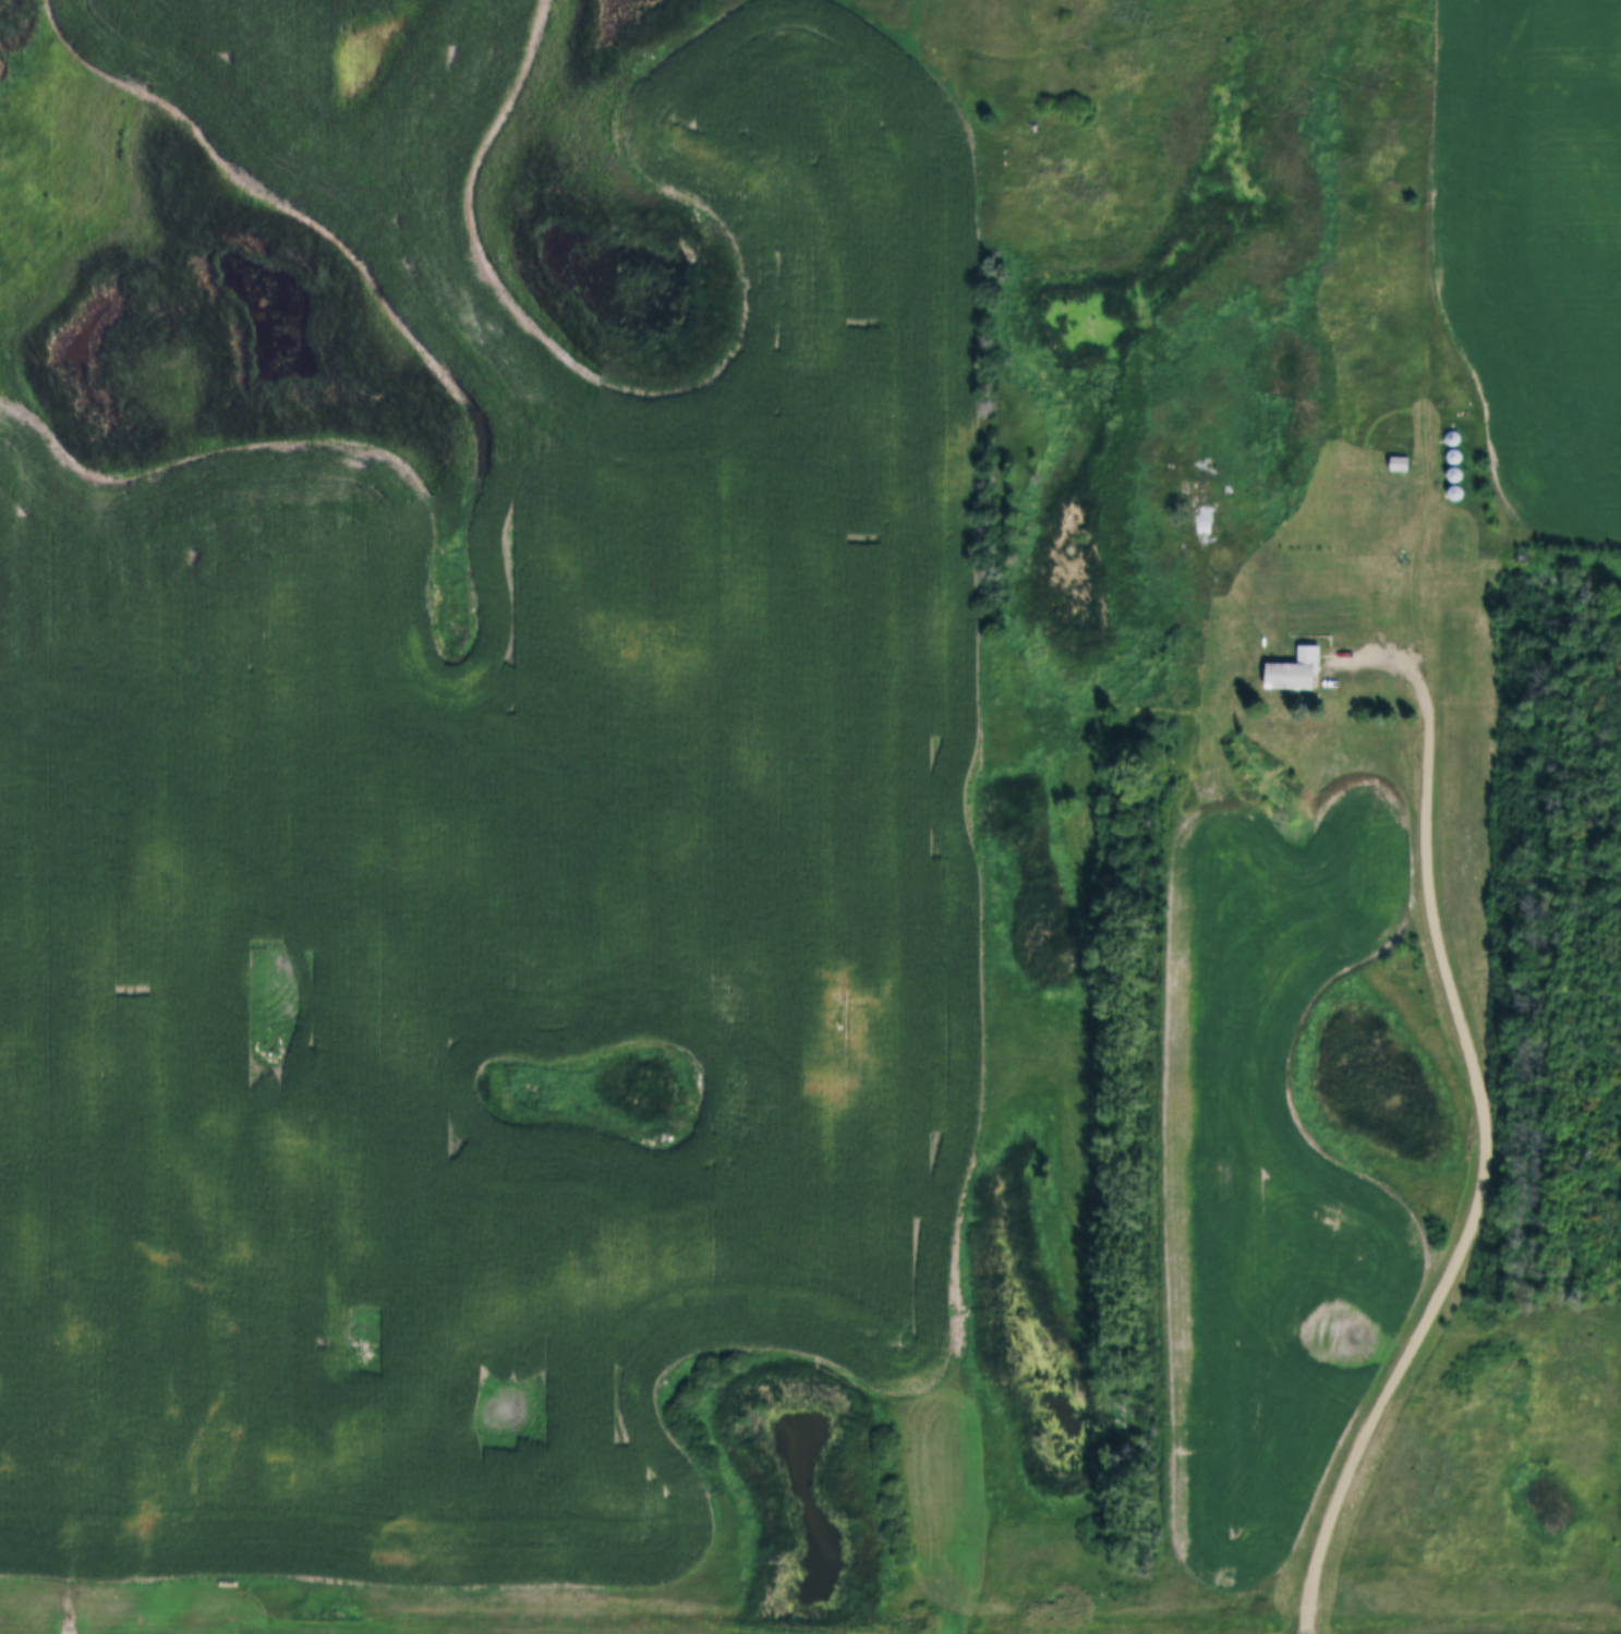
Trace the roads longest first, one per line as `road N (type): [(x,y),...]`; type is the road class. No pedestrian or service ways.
road 1 (track): [(1440,0),(1435,360),(1422,537),(1430,702)]

